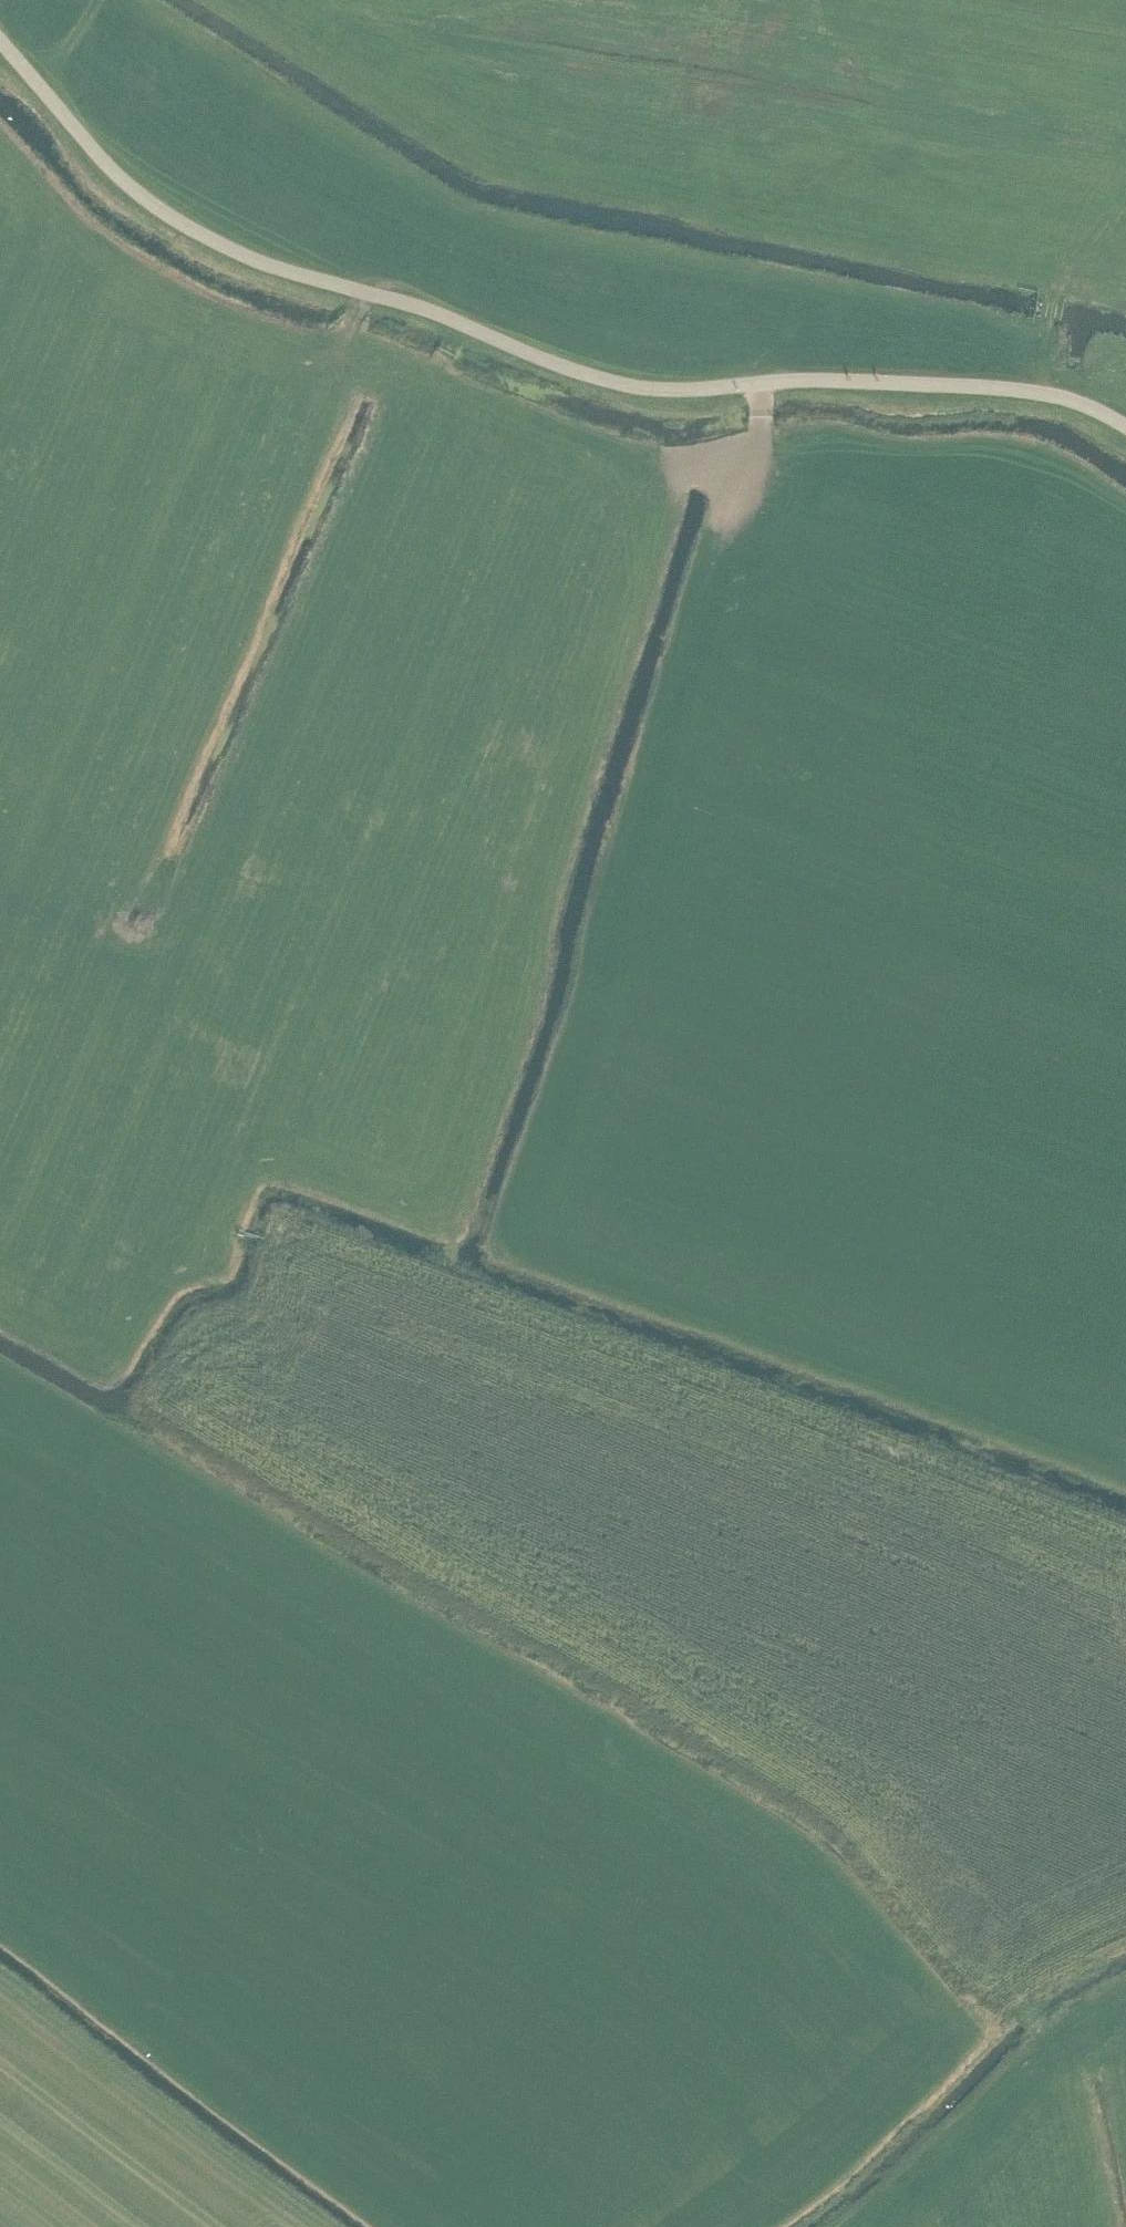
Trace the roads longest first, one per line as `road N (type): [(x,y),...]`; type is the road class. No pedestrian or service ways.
road 1 (unclassified): [(1125,426),(1080,403),(995,387),(814,381),(645,388),(407,303),(284,273),(218,243),(120,177),(0,41)]

